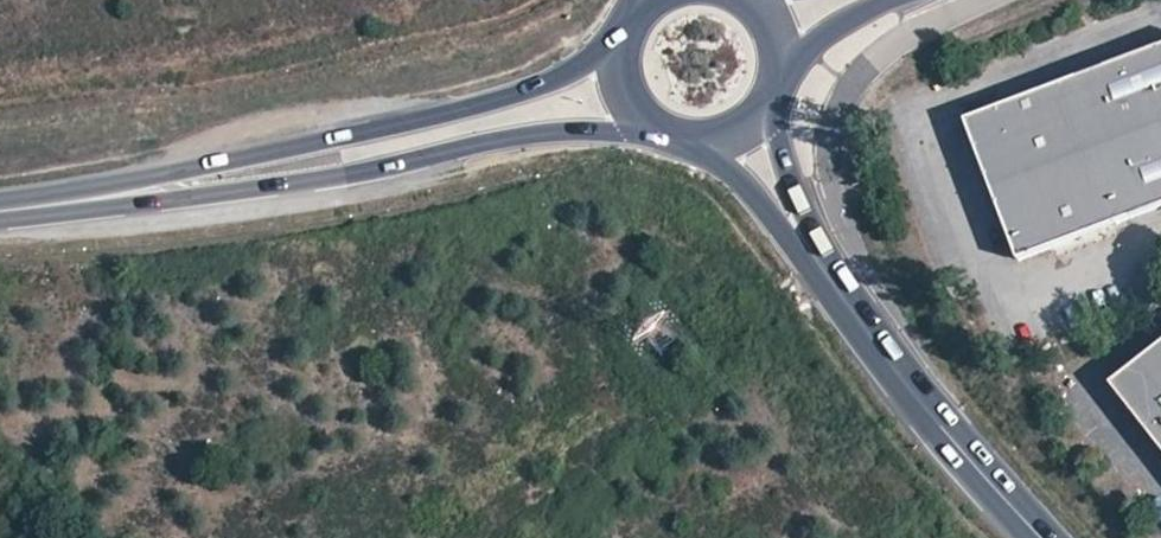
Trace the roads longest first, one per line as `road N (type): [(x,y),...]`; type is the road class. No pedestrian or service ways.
road 1 (secondary): [(0,214),(353,175),(522,135),(620,129),(655,139)]
road 2 (secondary): [(610,71),(0,207)]
road 3 (tertiary): [(708,150),(779,220),(898,401),(950,465),(1031,537)]
road 4 (tertiary): [(1035,537),(879,316),(781,133),(777,106)]
road 5 (secondary): [(789,61),(839,24),(904,0)]

